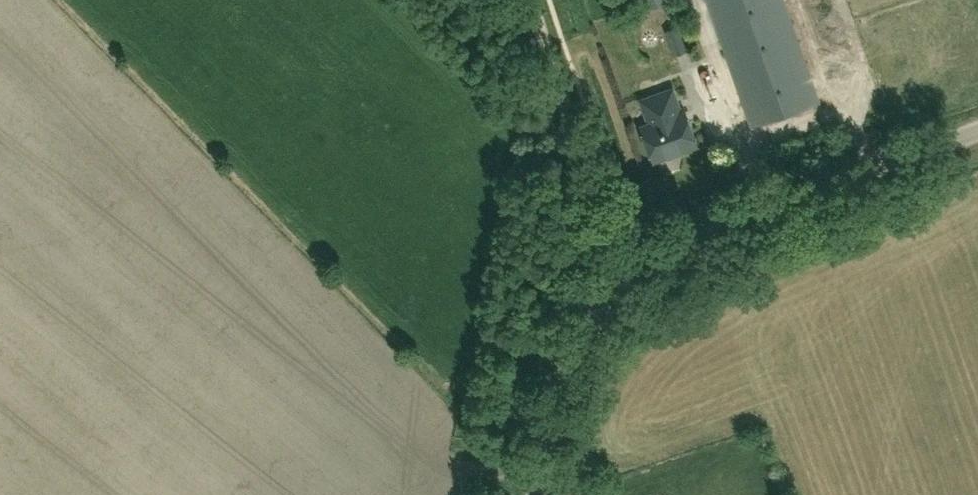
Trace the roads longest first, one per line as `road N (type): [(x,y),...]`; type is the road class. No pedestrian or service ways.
road 1 (unclassified): [(536,494),(574,359),(613,300),(649,264),(753,210),(977,131)]
road 2 (track): [(531,0),(606,237),(629,282)]

